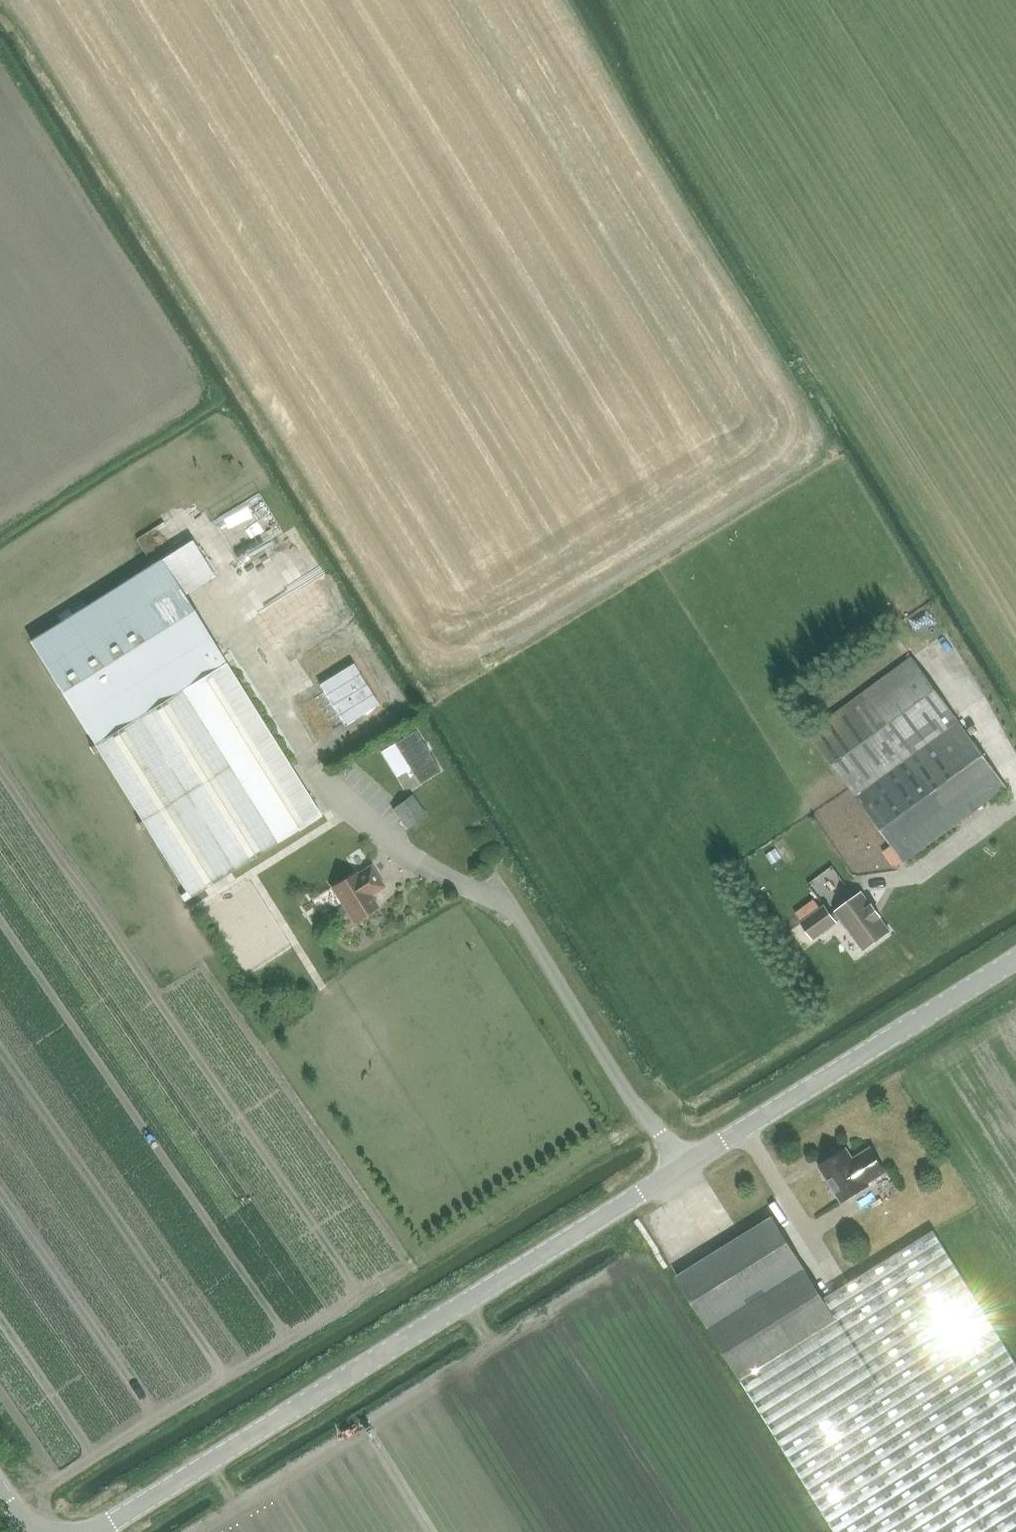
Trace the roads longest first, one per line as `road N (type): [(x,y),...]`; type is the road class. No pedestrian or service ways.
road 1 (unclassified): [(96,1531),(1015,962)]

